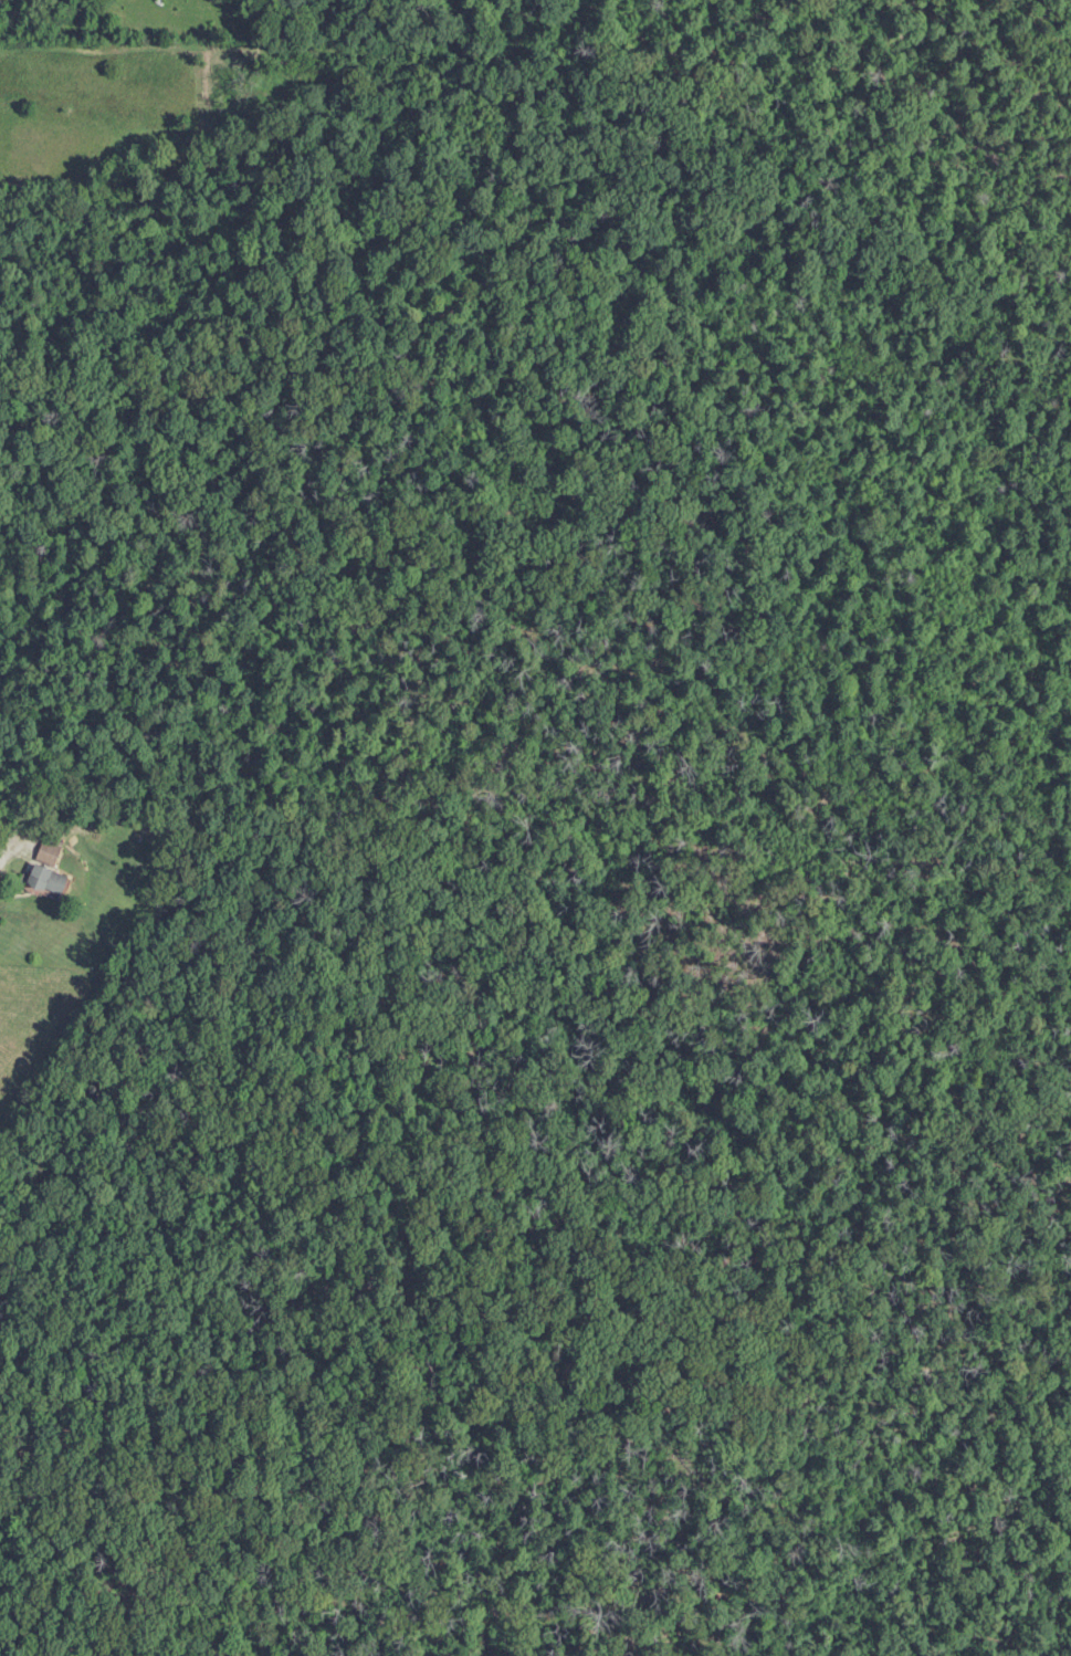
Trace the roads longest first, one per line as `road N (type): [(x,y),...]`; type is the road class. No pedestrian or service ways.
road 1 (residential): [(1070,395),(1016,361),(967,350),(930,359),(909,386),(928,607),(915,685),(924,768),(910,796),(855,801),(831,794),(729,717),(525,615),(473,564),(409,269),(423,55),(464,0)]

